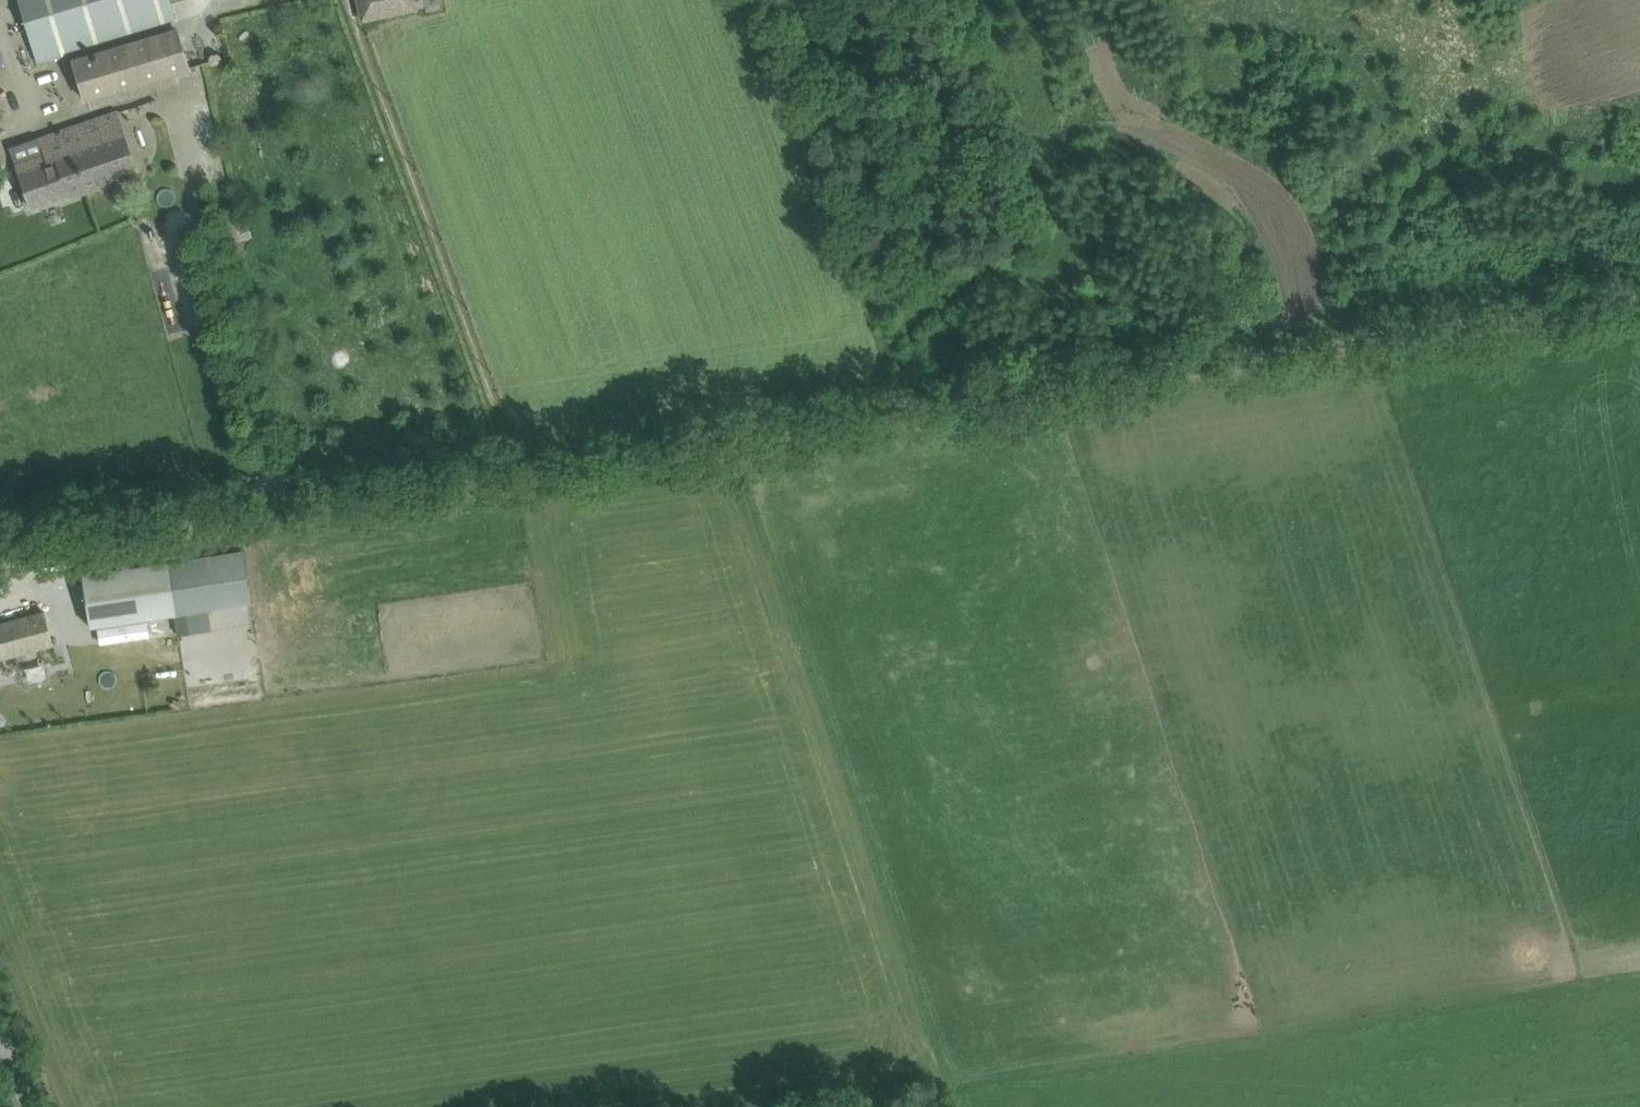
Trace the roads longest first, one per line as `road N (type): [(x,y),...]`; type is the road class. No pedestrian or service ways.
road 1 (track): [(511,453),(1139,374),(1639,300)]
road 2 (track): [(0,531),(511,453)]

